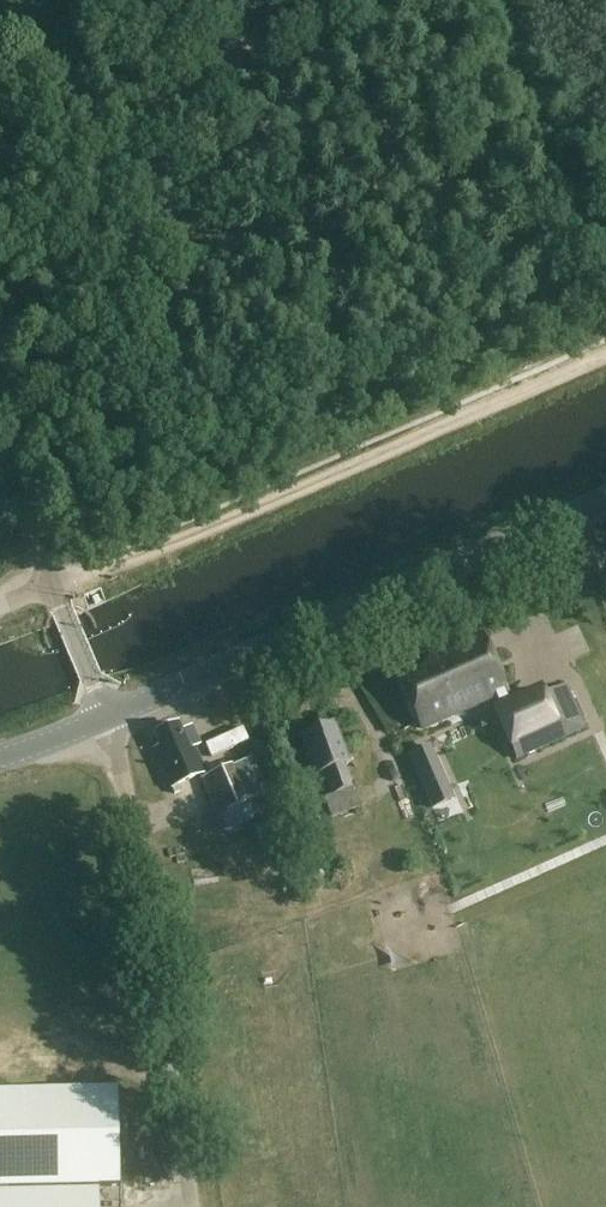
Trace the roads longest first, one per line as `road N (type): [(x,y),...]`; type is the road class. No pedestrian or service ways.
road 1 (track): [(50,582),(77,588),(605,358)]
road 2 (tertiary): [(107,718),(605,501)]
road 3 (unclassified): [(195,1206),(133,816),(107,718)]
road 4 (unclassified): [(50,582),(0,396)]

